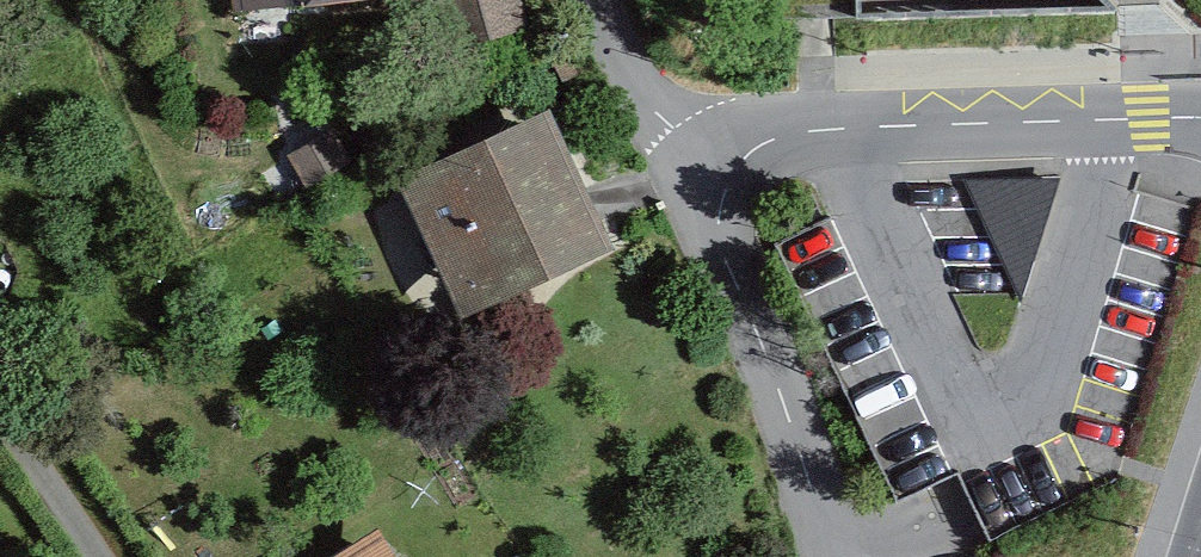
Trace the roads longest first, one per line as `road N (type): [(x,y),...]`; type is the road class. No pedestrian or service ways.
road 1 (residential): [(1200,118),(797,133),(768,141),(731,180)]
road 2 (residential): [(731,180),(720,228),(725,260),(777,387),(826,556)]
road 3 (residential): [(731,180),(677,139),(624,63),(594,0)]

